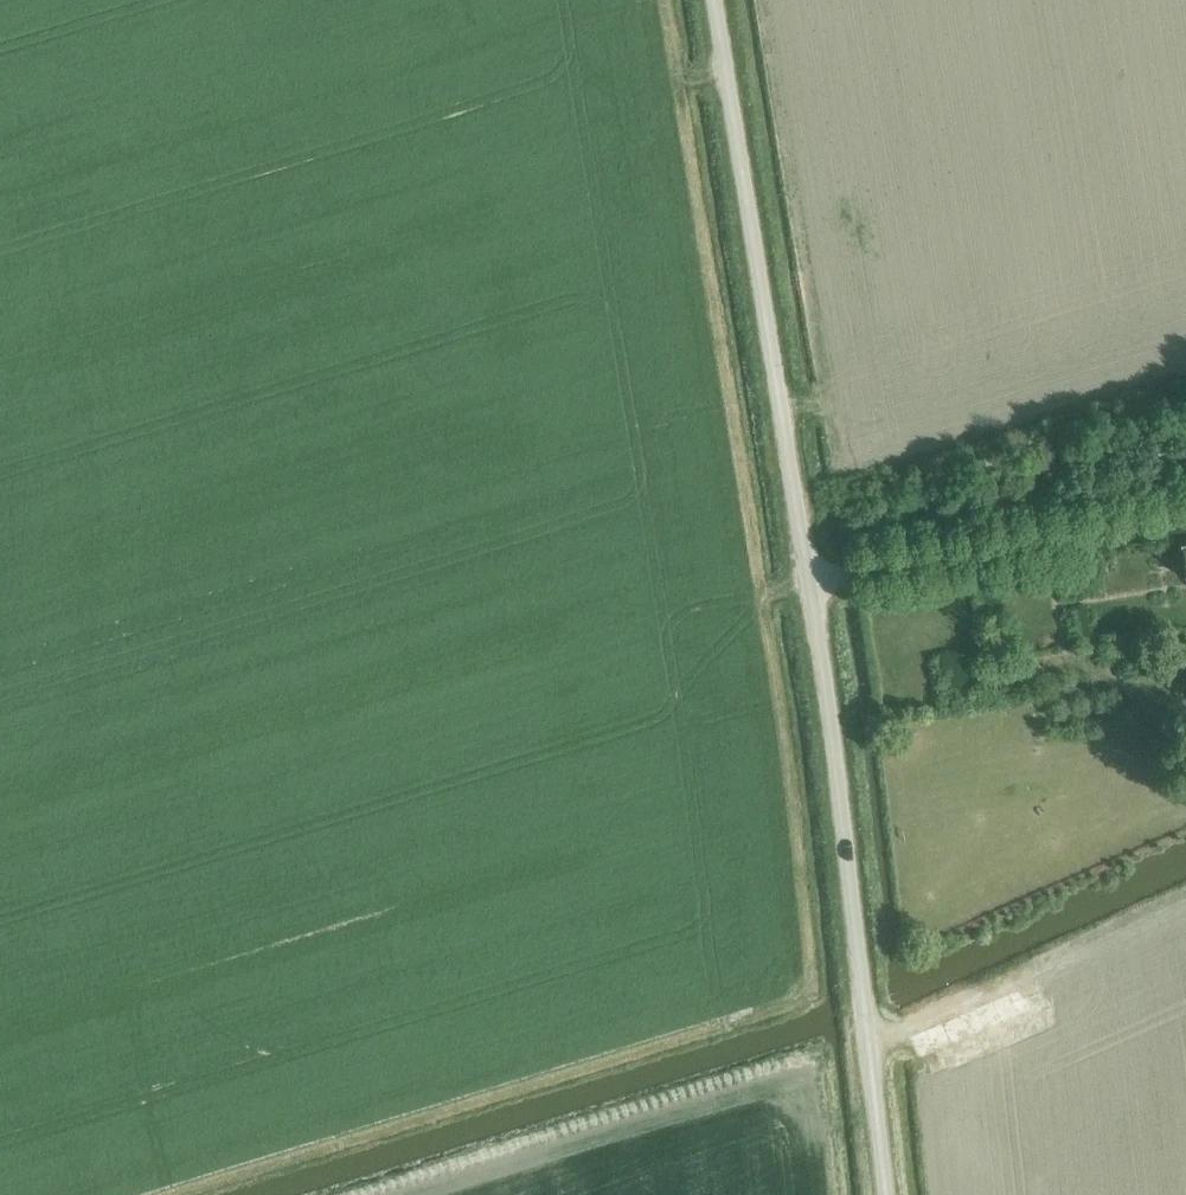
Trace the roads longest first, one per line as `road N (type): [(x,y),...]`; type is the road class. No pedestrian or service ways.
road 1 (unclassified): [(876,1194),(785,451),(712,0)]

